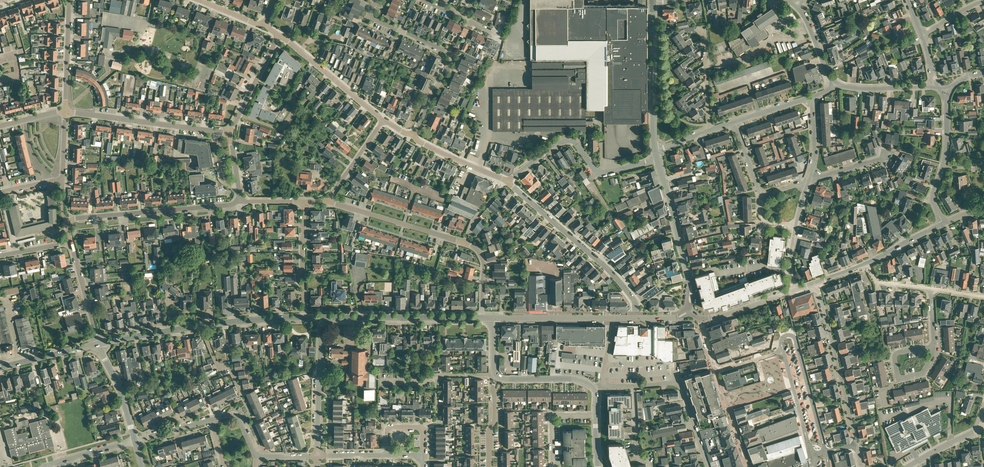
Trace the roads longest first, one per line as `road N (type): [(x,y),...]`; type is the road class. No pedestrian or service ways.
road 1 (residential): [(412,138),(450,55),(369,16),(376,0)]
road 2 (residential): [(635,318),(629,294),(610,271),(507,181)]
road 3 (residential): [(71,242),(73,219),(240,202)]
road 4 (residential): [(817,283),(862,466)]
road 5 (residential): [(507,181),(567,141),(600,173),(657,159)]
road 6 (residential): [(708,466),(680,383),(601,383)]
road 7 (tertiary): [(322,318),(483,318)]
road 8 (tertiary): [(689,310),(689,275),(657,159)]
road 9 (residential): [(215,130),(65,112)]
road 10 (tertiary): [(655,150),(653,3)]
road 11 (residential): [(463,244),(327,201)]
road 12 (residential): [(317,455),(322,318)]
road 13 (residential): [(944,224),(933,197),(947,152),(946,93)]
road 14 (residential): [(280,34),(384,119)]
road 15 (residential): [(0,192),(63,178),(65,112)]

